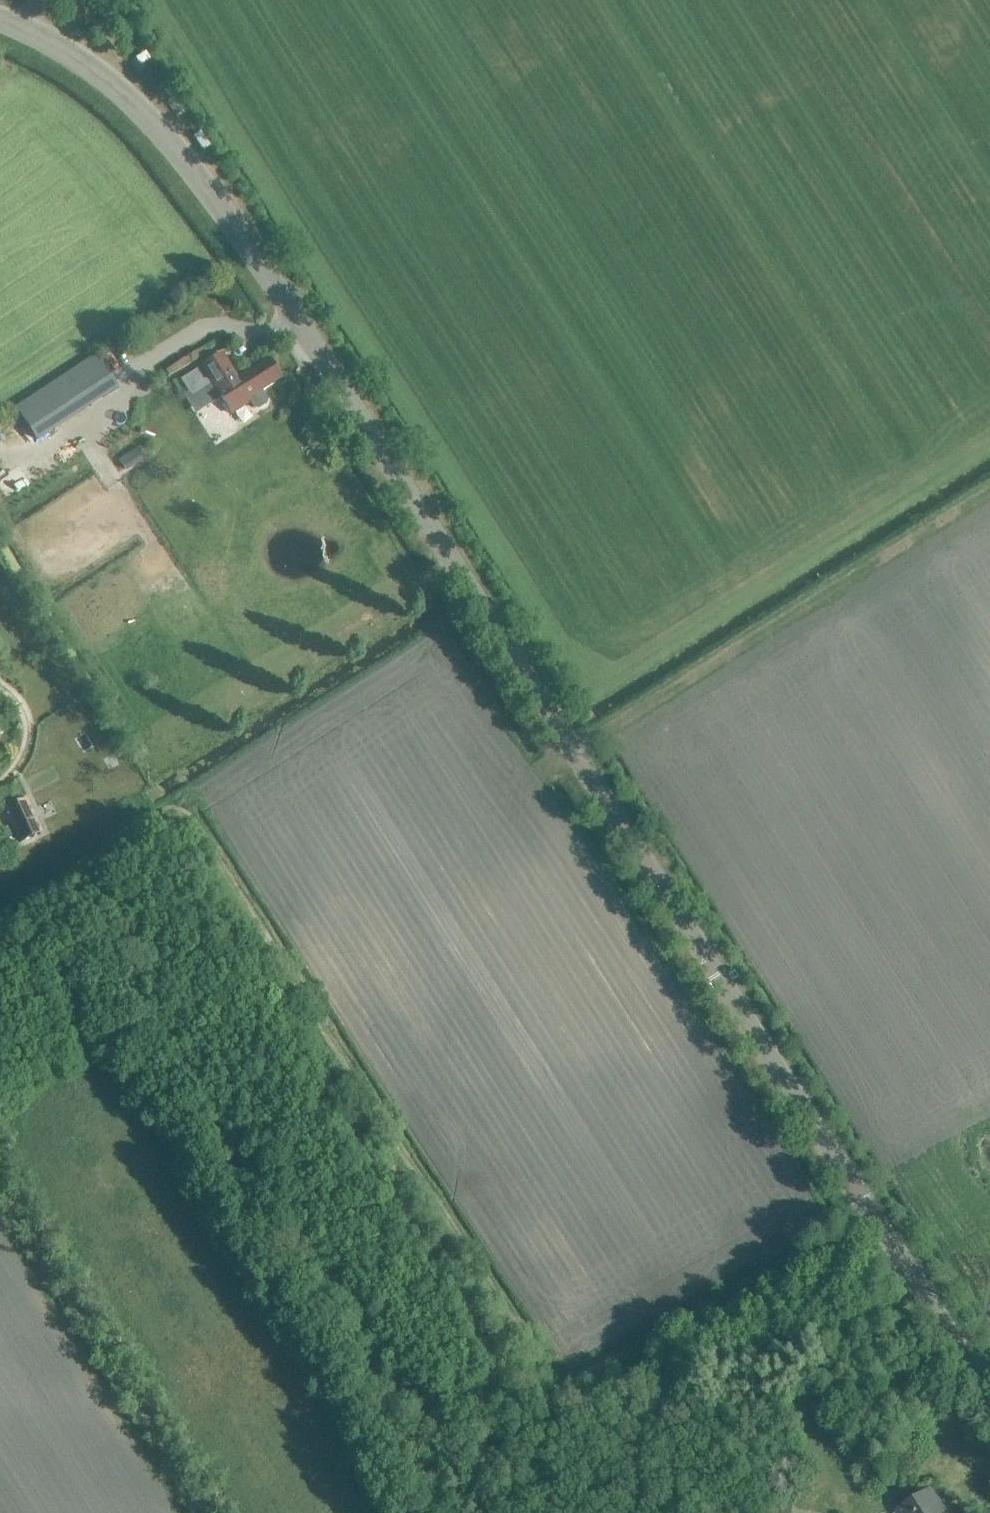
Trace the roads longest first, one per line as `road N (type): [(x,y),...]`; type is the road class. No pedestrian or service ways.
road 1 (tertiary): [(989,1398),(219,204),(109,82),(0,17)]

